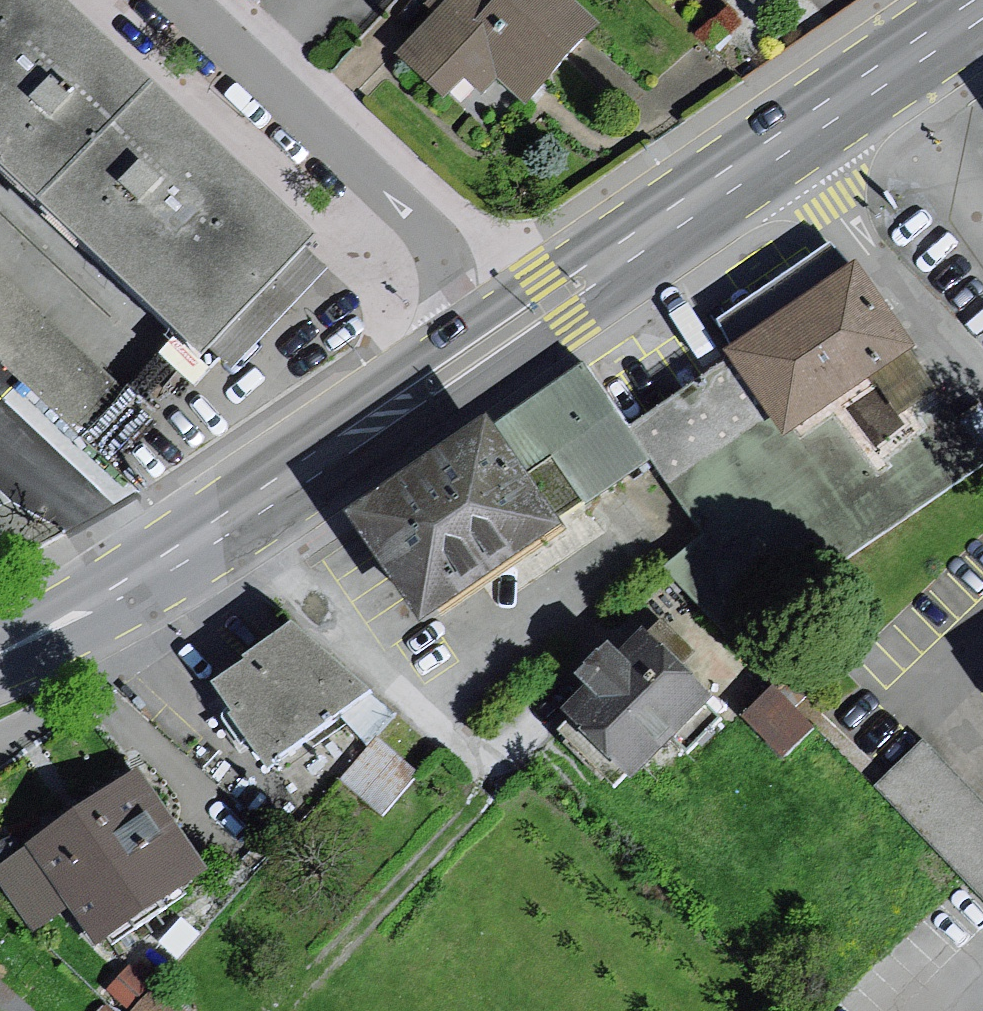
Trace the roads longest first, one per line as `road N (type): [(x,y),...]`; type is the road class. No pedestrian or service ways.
road 1 (primary): [(441,377),(982,8)]
road 2 (primary): [(0,651),(164,564),(441,377)]
road 3 (residential): [(177,0),(444,249),(456,316),(441,377)]

